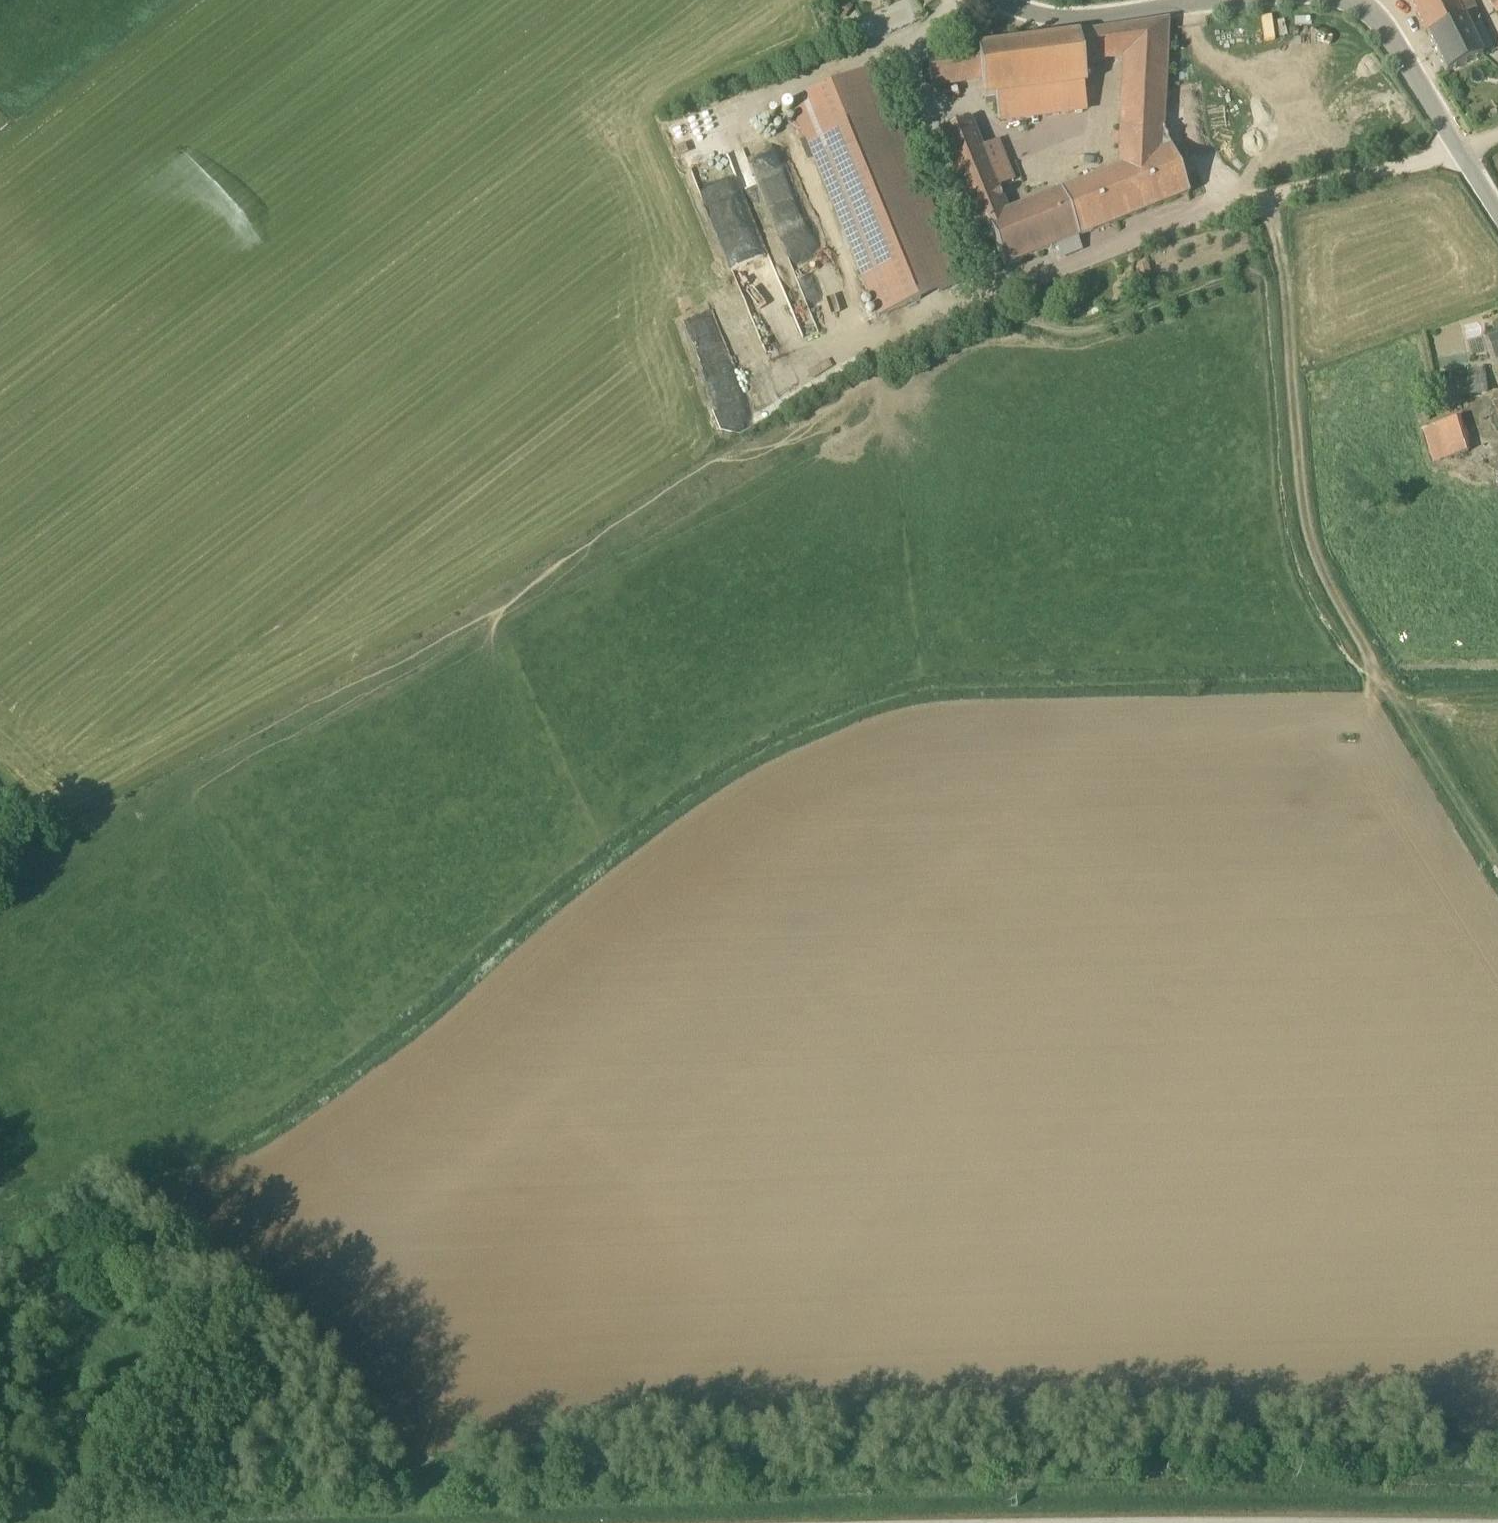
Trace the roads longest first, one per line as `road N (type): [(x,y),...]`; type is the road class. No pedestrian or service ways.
road 1 (track): [(1497,866),(1323,583),(1302,511),(1276,228),(1263,201),(1460,152)]
road 2 (residential): [(1220,0),(1090,19),(1029,12),(1002,0)]
road 3 (residential): [(1460,152),(1391,37),(1367,8),(1347,0)]

